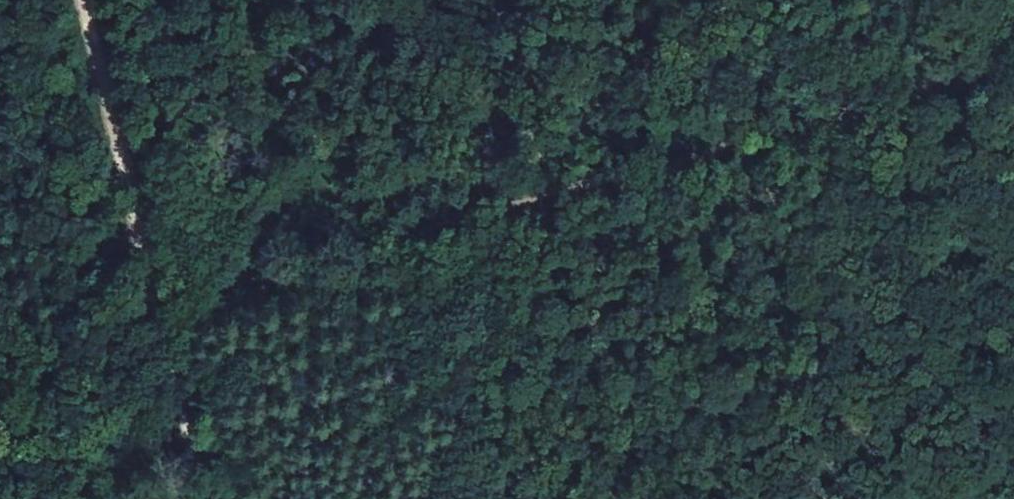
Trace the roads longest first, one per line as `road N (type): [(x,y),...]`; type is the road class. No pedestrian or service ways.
road 1 (track): [(87,0),(156,284)]
road 2 (track): [(178,376),(208,498)]

